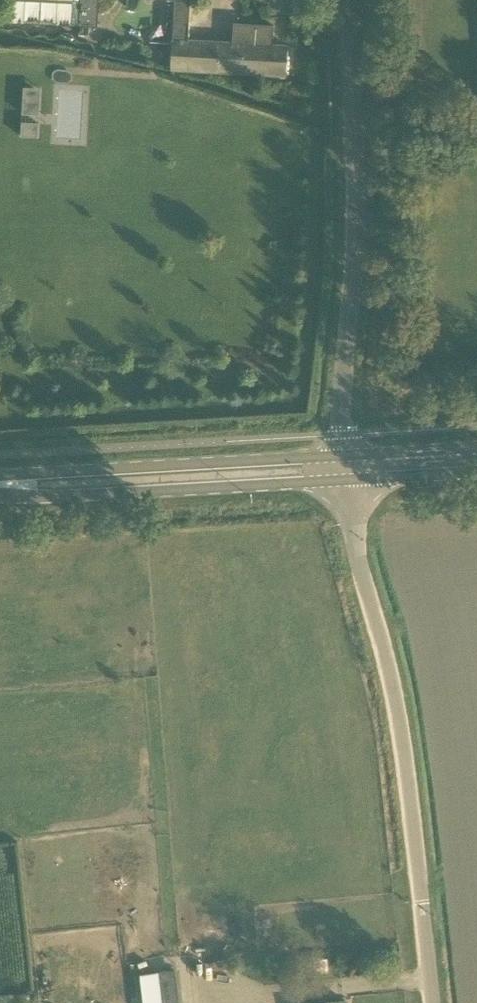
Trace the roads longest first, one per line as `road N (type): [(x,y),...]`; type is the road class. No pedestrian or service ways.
road 1 (residential): [(432,1002),(401,734),(359,566),(346,467)]
road 2 (unclassified): [(346,467),(355,135),(350,0)]
road 3 (secondary): [(0,484),(346,467)]
road 4 (secondary): [(346,467),(476,458)]

